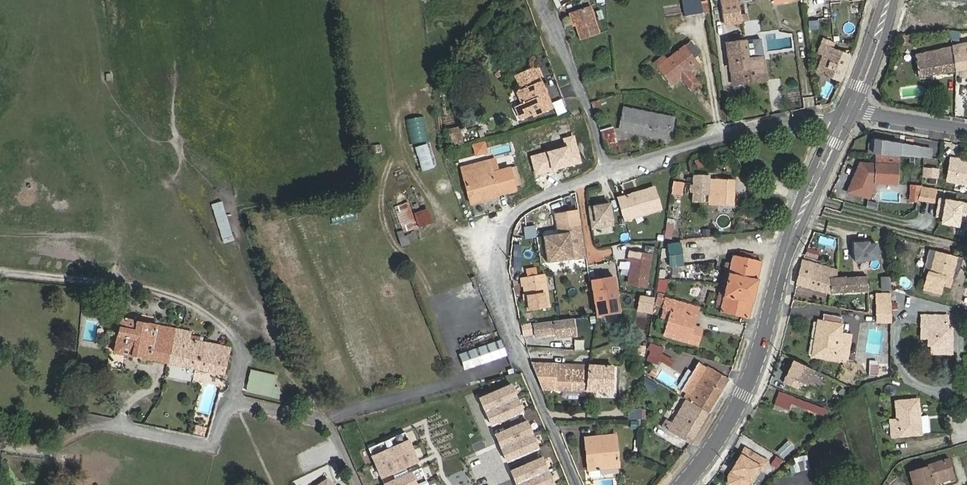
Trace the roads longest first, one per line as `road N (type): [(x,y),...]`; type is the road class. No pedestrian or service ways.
road 1 (tertiary): [(680,484),(750,379),(788,245),(847,114)]
road 2 (residential): [(607,174),(508,217),(504,231),(503,271),(526,367),(578,484)]
road 3 (track): [(236,402),(243,357),(238,337),(186,299),(125,281),(0,270)]
road 4 (residential): [(847,114),(704,142),(607,174)]
road 5 (residential): [(607,174),(540,0)]
road 6 (tertiary): [(847,114),(889,0)]
road 7 (residential): [(966,126),(847,114)]

